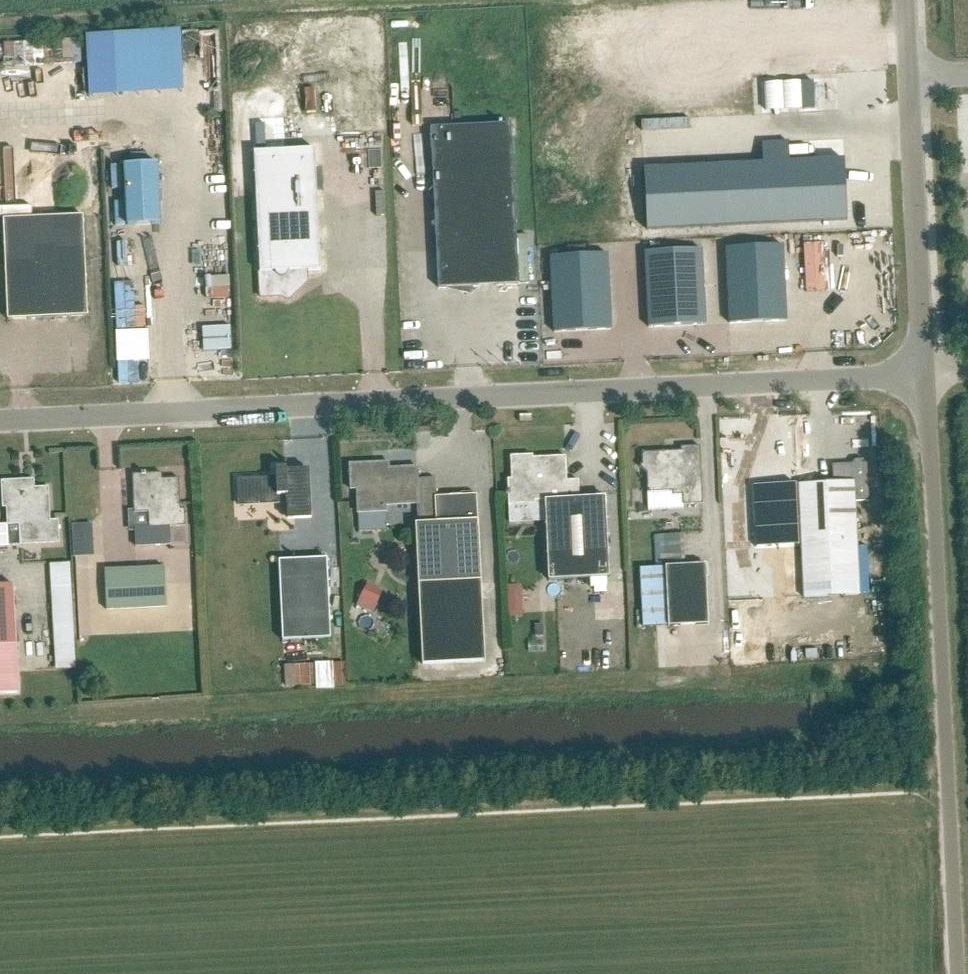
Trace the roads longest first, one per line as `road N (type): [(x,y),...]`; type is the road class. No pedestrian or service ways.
road 1 (unclassified): [(0,425),(925,376)]
road 2 (unclassified): [(958,973),(925,376)]
road 3 (unclassified): [(925,376),(902,0)]

